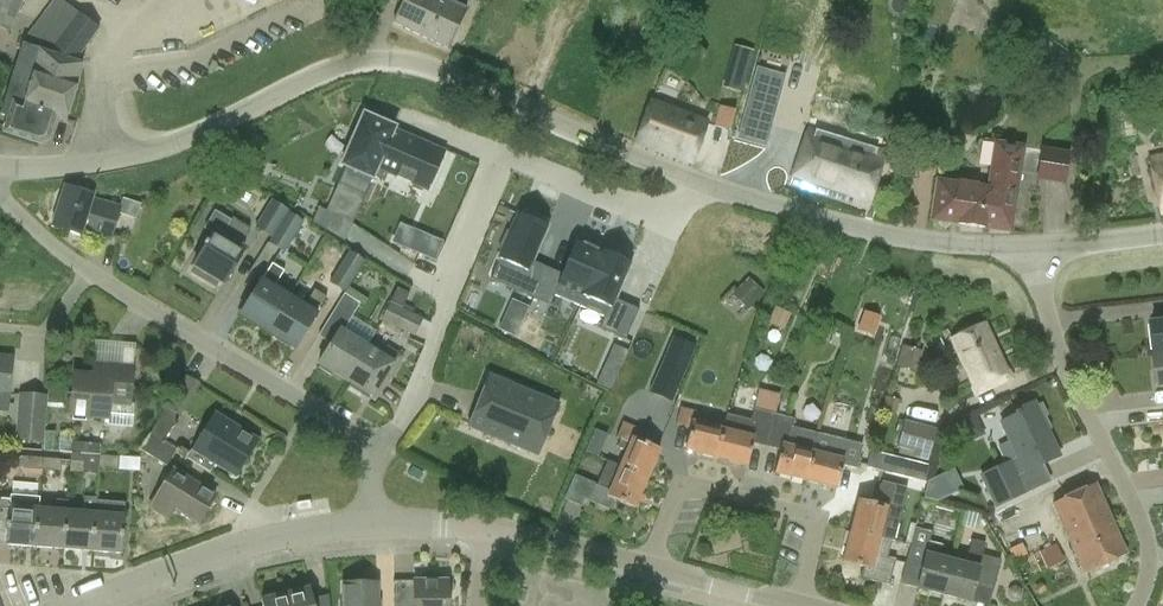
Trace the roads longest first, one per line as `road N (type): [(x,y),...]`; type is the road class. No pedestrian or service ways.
road 1 (tertiary): [(1037,250),(943,245),(785,208),(586,137),(462,79),(385,61),(327,74),(142,155),(0,167)]
road 2 (residential): [(376,452),(88,273),(0,197)]
road 3 (residential): [(1137,605),(1150,558),(1142,527),(1047,312),(1037,250)]
road 4 (residential): [(647,567),(680,486),(713,490),(819,526),(803,605)]
road 5 (unclassified): [(81,605),(265,542),(373,524)]
road 6 (unclassified): [(647,567),(490,533)]
road 7 (residential): [(376,452),(426,390),(445,320)]
road 8 (unclassified): [(790,605),(647,567)]
road 9 (tertiary): [(1162,236),(1037,250)]

